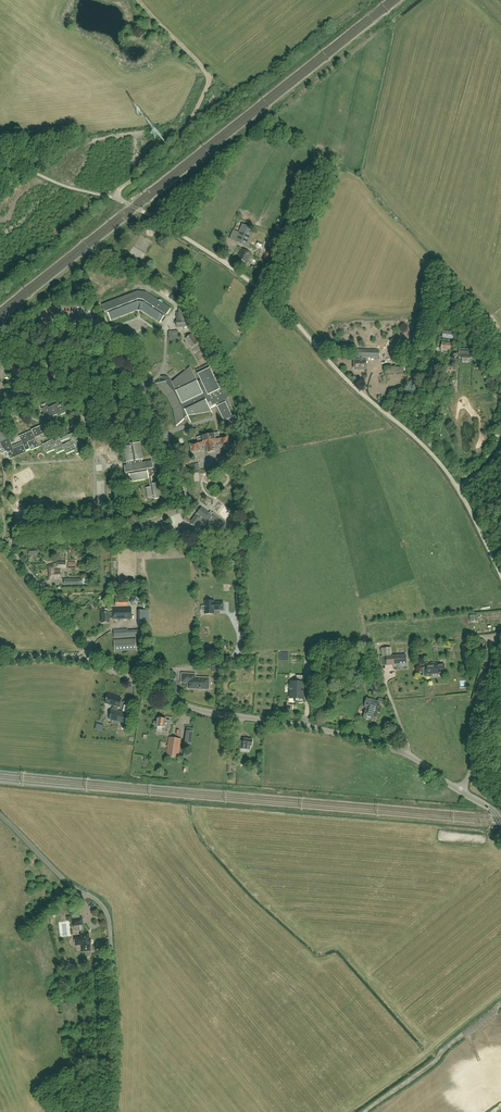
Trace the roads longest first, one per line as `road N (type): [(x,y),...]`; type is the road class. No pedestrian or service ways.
road 1 (unclassified): [(500,576),(465,500),(414,437),(230,266),(111,197)]
road 2 (tertiary): [(460,791),(393,749),(200,710),(89,662)]
road 3 (unclassified): [(6,545),(156,522),(187,505),(172,446),(121,341),(101,328)]
road 4 (unclassified): [(115,1111),(117,1006),(106,913),(0,815)]
road 5 (track): [(116,198),(175,146),(208,83),(138,0)]
road 6 (unclassified): [(460,791),(472,769),(481,678),(493,636),(500,635)]
road 7 (unclassified): [(89,662),(87,642),(6,545)]
road 8 (track): [(131,679),(248,654)]

